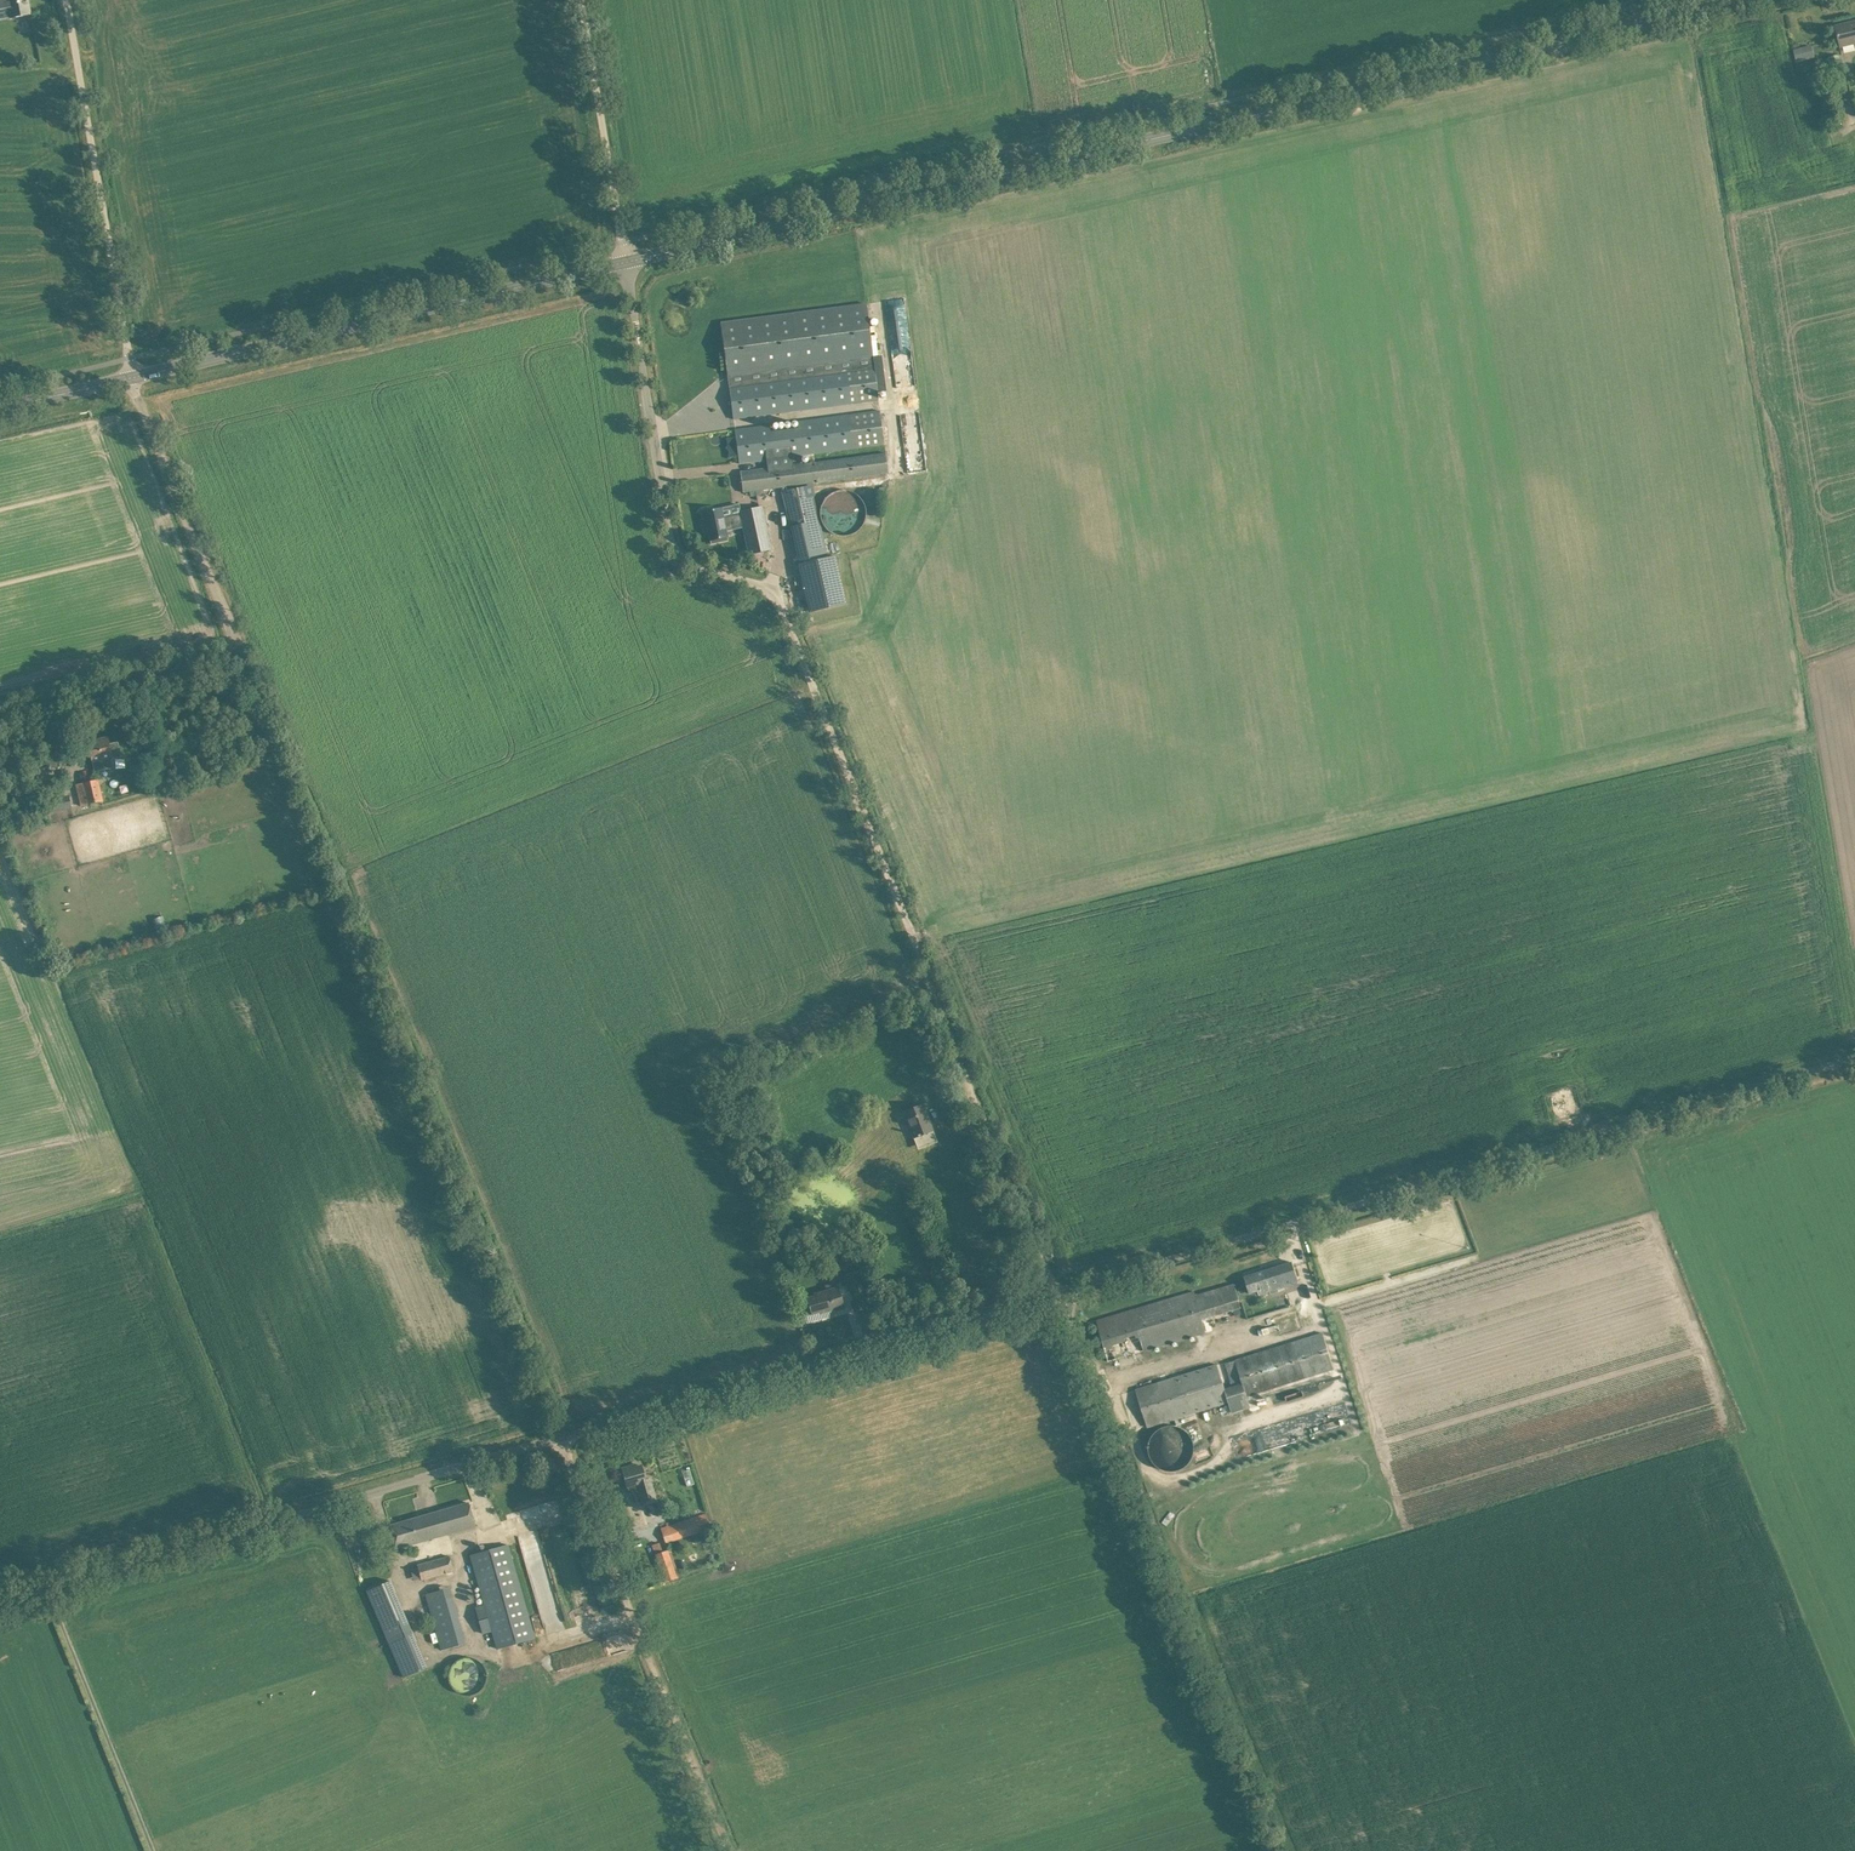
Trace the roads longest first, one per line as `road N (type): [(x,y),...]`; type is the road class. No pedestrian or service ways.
road 1 (unclassified): [(0,1602),(1854,1058)]
road 2 (tertiary): [(620,263),(1746,0)]
road 3 (track): [(787,607),(1056,1293)]
road 4 (unclassified): [(0,705),(212,658),(222,647),(223,629),(128,378)]
road 5 (tertiary): [(128,378),(620,263)]
road 6 (track): [(560,1435),(730,1850)]
road 7 (unclassified): [(787,607),(753,578),(679,554),(667,535),(620,263)]
road 8 (unclassified): [(128,378),(63,0)]
road 9 (unclassified): [(620,263),(576,0)]
road 10 (tertiary): [(0,408),(128,378)]

